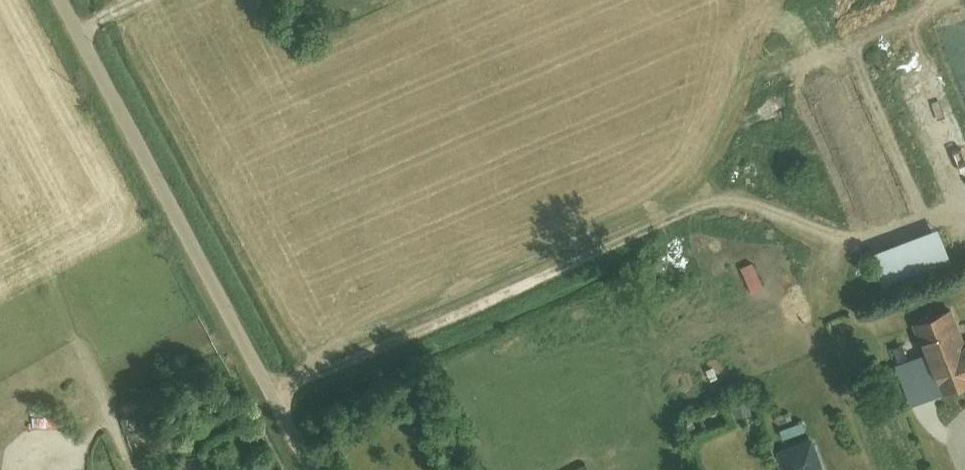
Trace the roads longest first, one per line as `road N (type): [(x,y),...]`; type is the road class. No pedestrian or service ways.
road 1 (unclassified): [(311,469),(65,0)]

